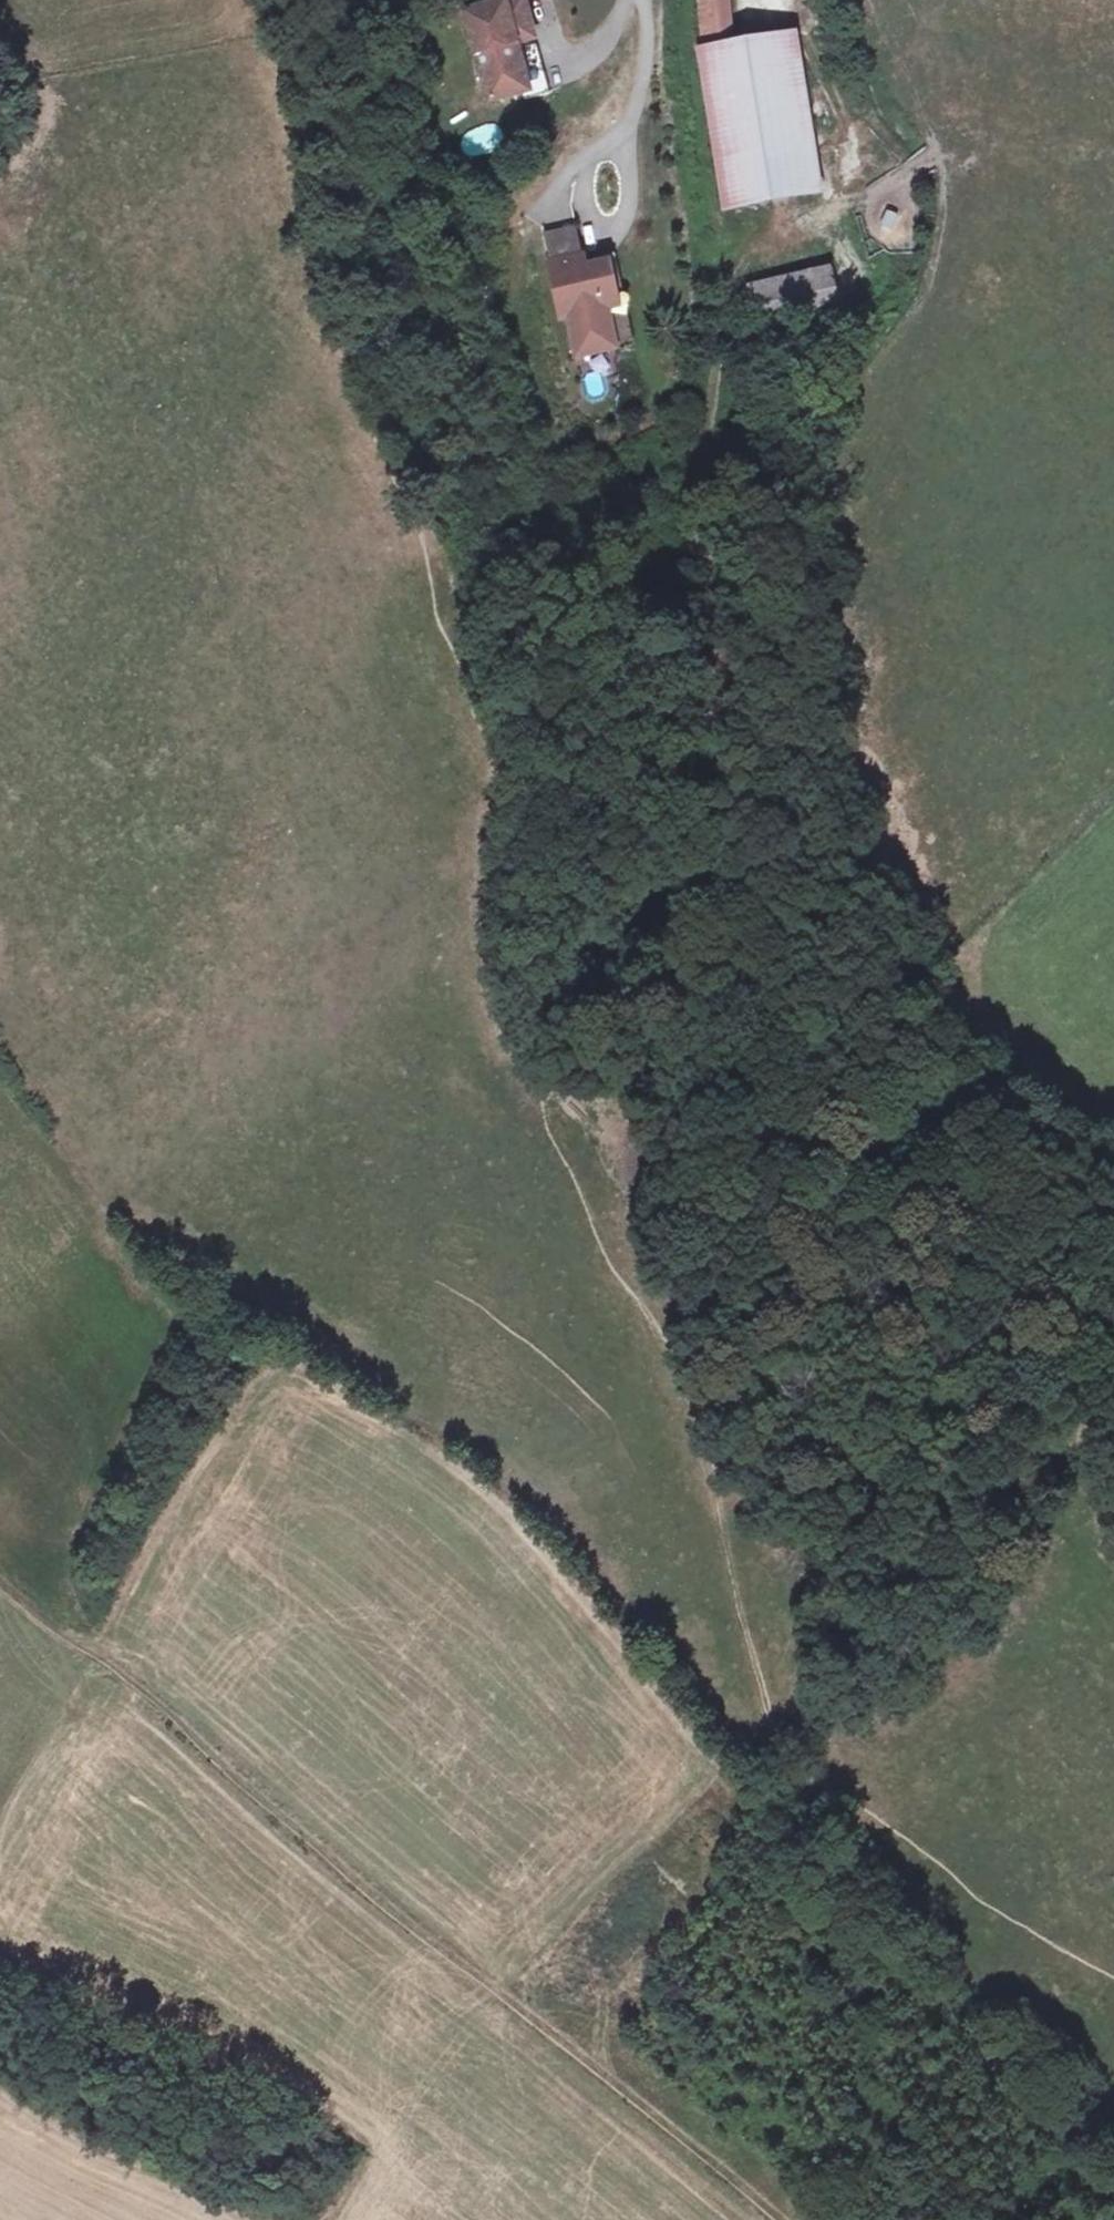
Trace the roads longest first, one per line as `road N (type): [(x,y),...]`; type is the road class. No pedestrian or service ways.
road 1 (track): [(0,1585),(75,1649),(109,1660),(152,1693),(771,2219)]

